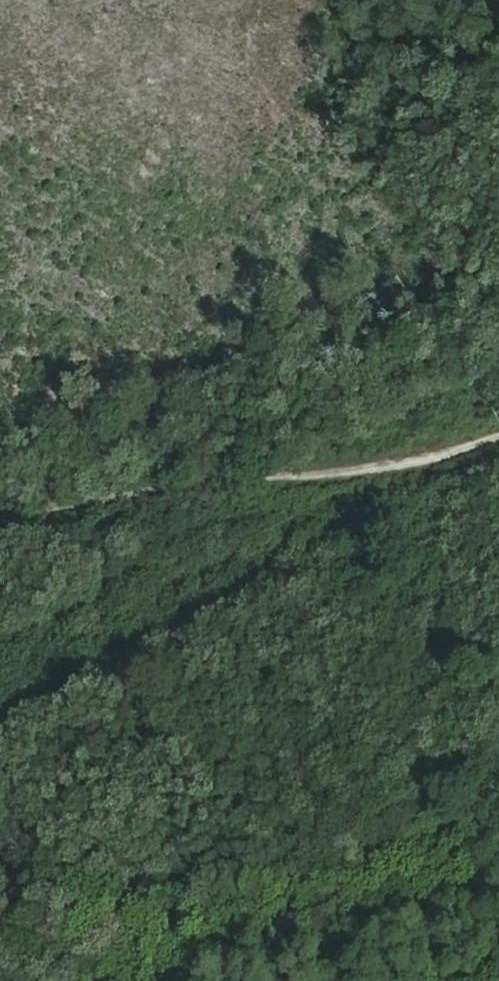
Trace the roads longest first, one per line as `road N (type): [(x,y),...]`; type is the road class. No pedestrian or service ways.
road 1 (track): [(498,419),(0,672)]
road 2 (track): [(421,461),(0,515)]

